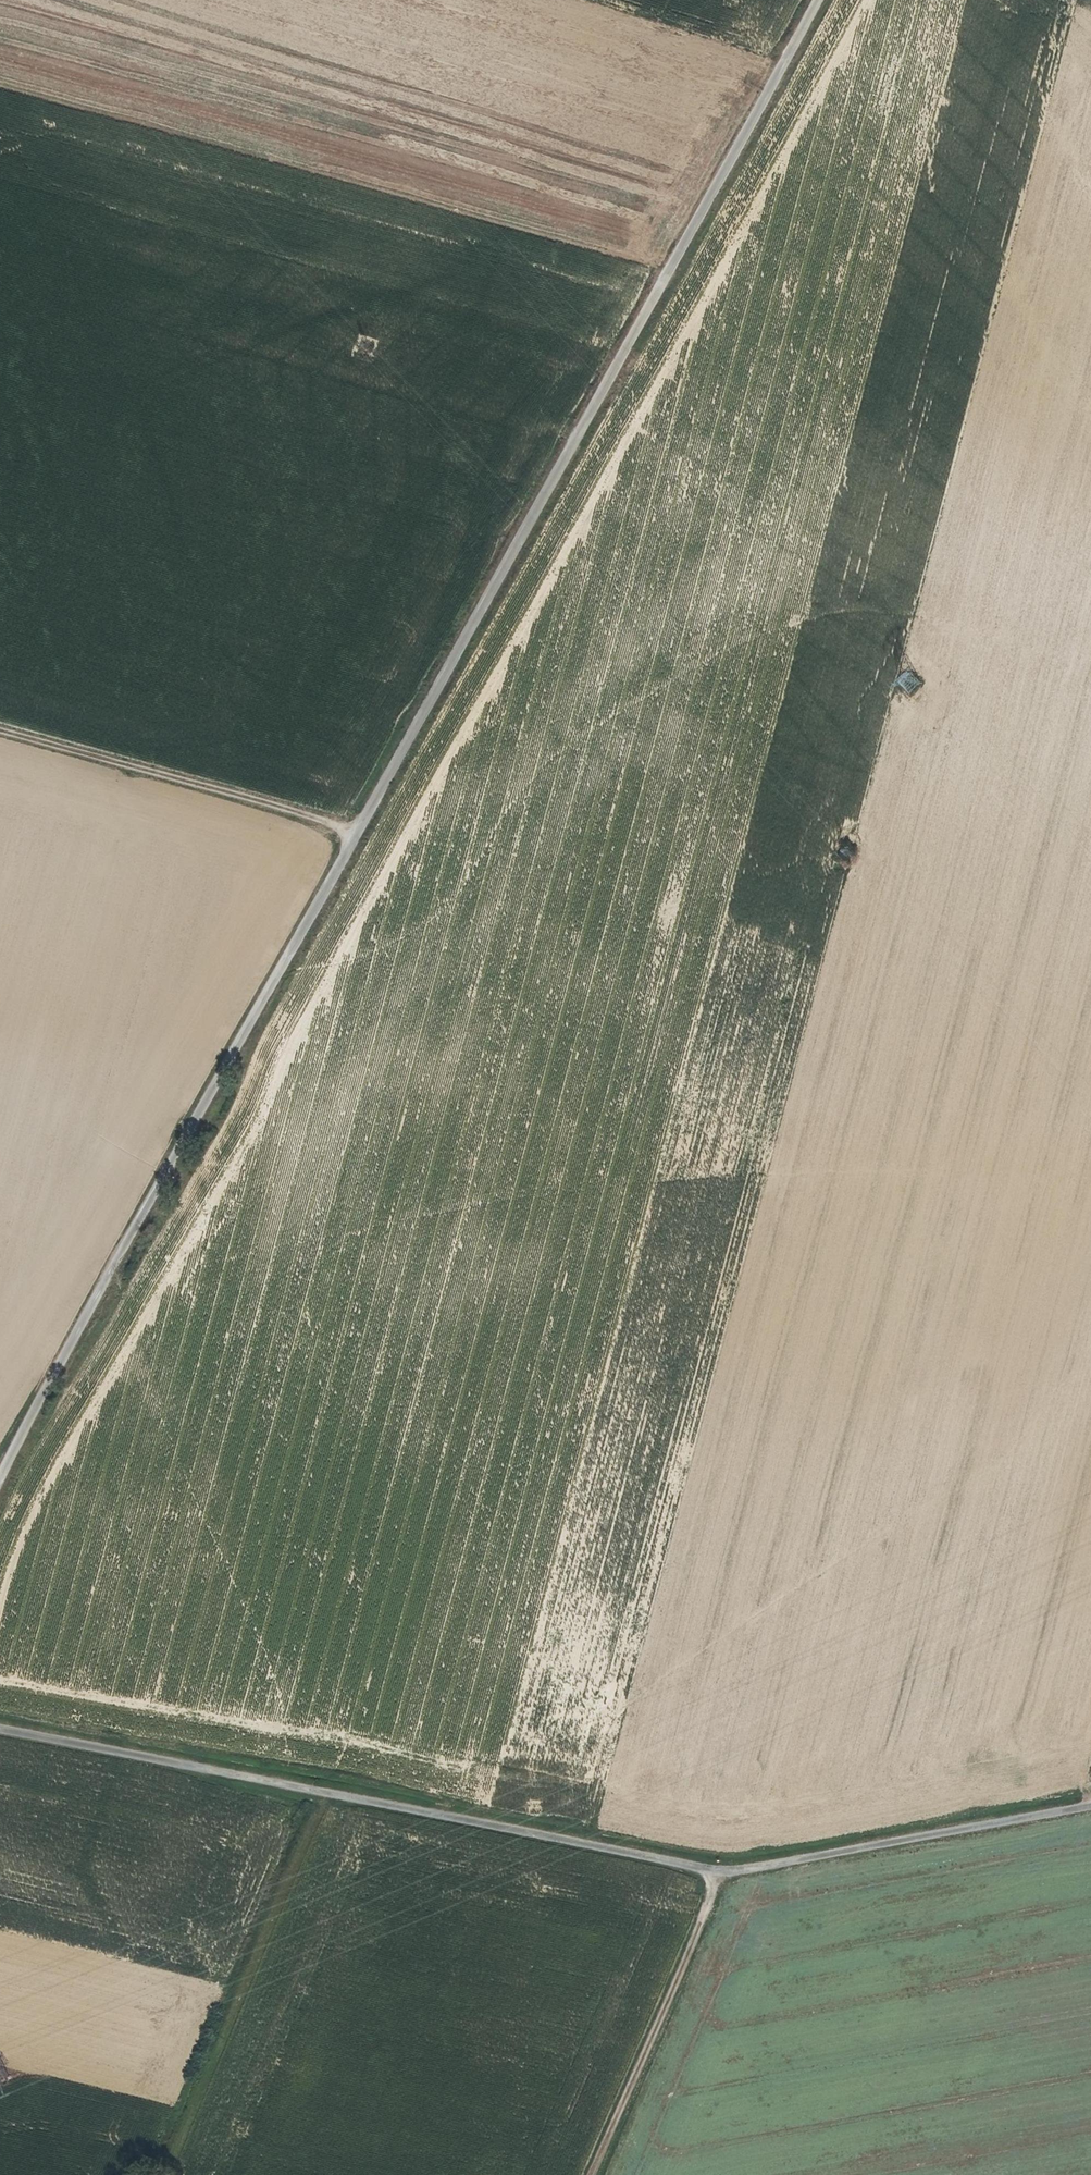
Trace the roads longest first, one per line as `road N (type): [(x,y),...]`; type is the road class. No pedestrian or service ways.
road 1 (unclassified): [(0,1483),(205,1095),(359,835),(815,0)]
road 2 (unclassified): [(0,1727),(722,1872),(1090,1804)]
road 3 (track): [(0,734),(359,835)]
road 4 (track): [(722,1872),(589,2174)]

